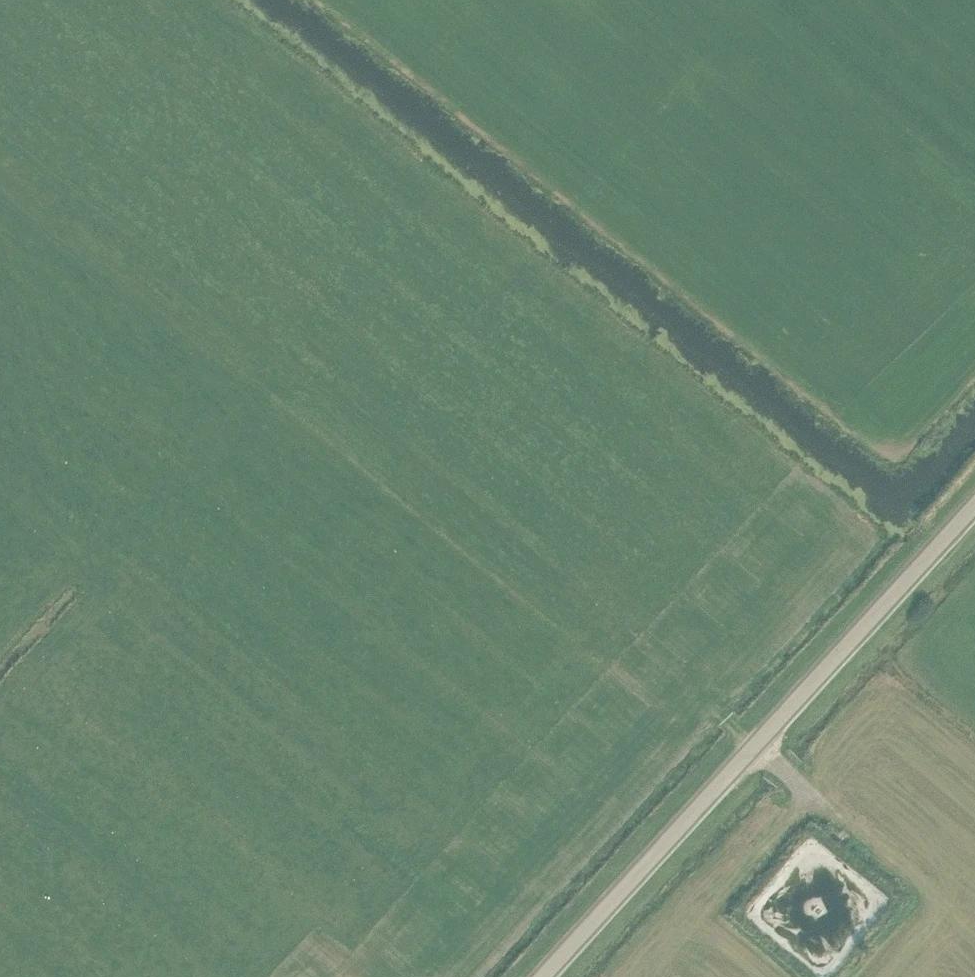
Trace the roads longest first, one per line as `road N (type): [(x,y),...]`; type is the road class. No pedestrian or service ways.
road 1 (tertiary): [(541,976),(974,504)]

